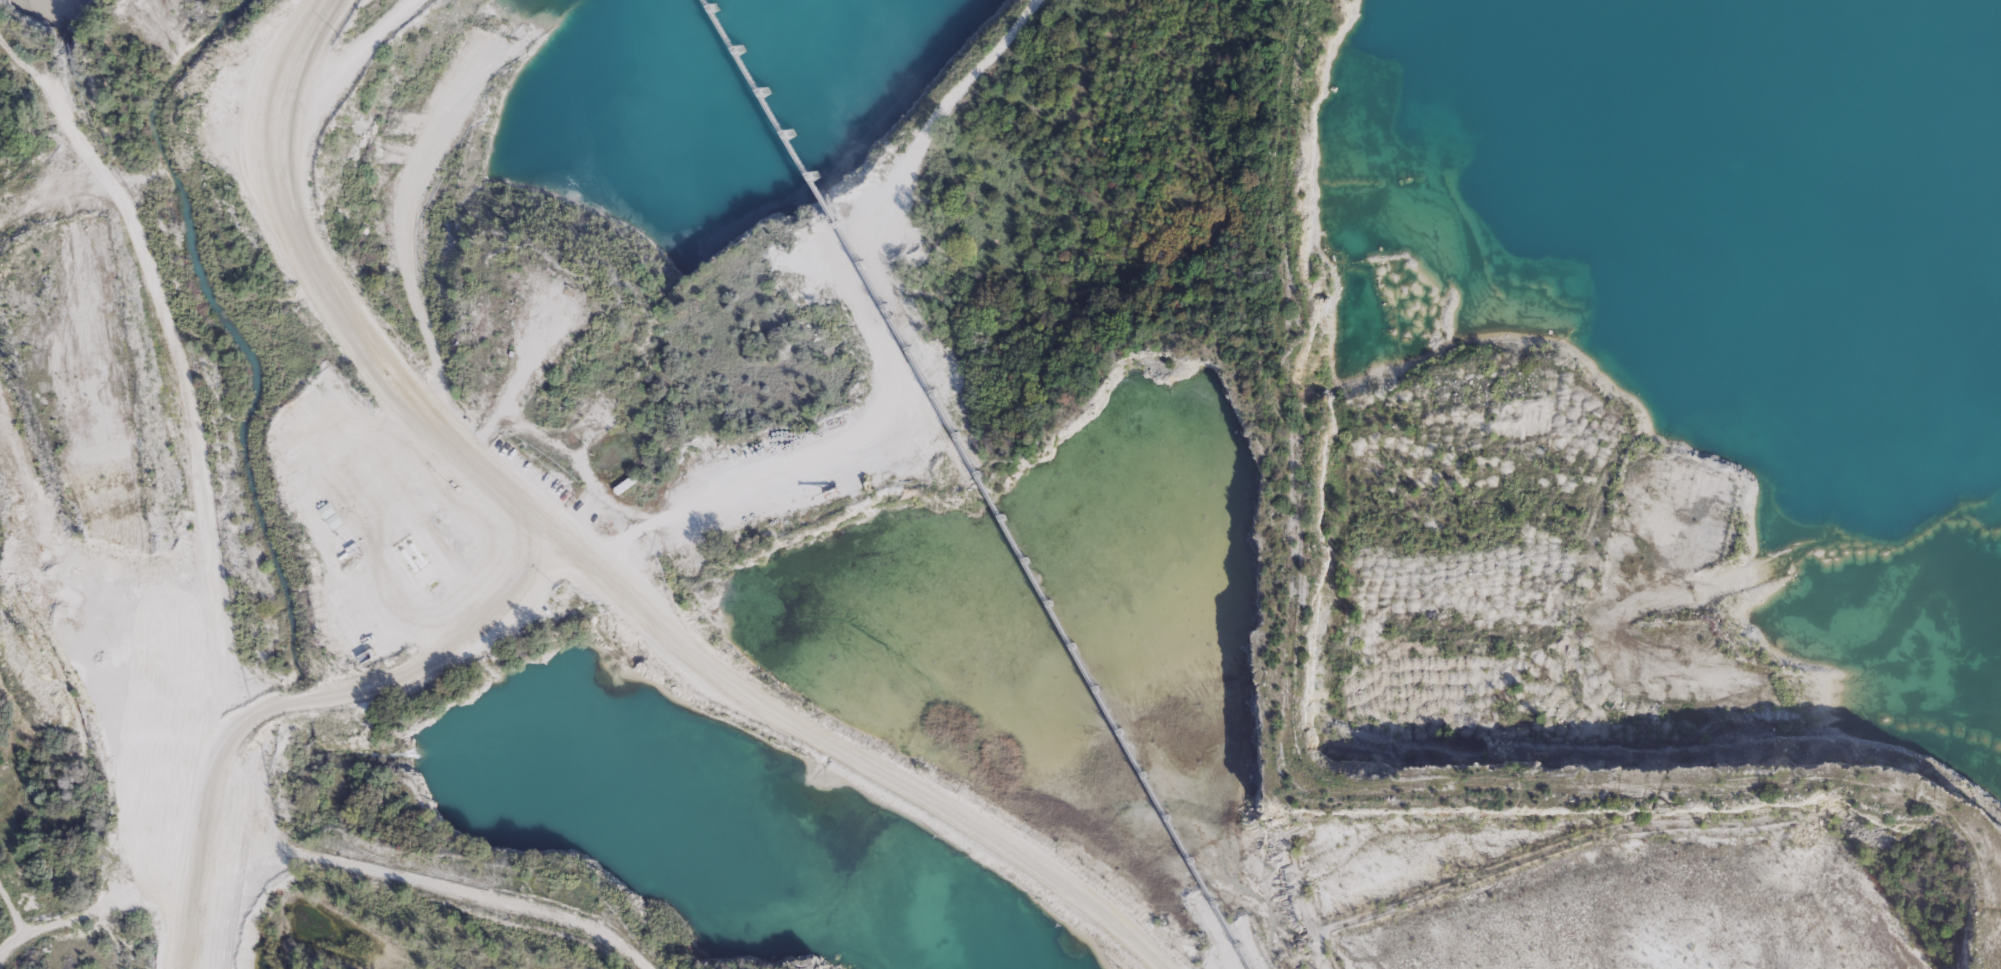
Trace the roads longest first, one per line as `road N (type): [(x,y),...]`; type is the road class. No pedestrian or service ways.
road 1 (residential): [(1157,968),(993,838),(754,699),(372,384),(301,259),(279,133),(328,0)]

